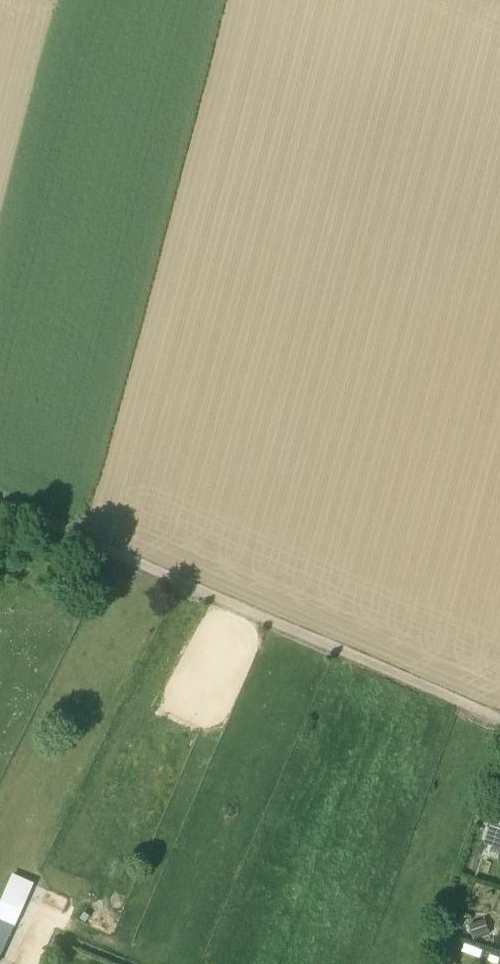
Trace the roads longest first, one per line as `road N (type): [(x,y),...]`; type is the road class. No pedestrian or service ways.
road 1 (track): [(499,719),(0,504)]

